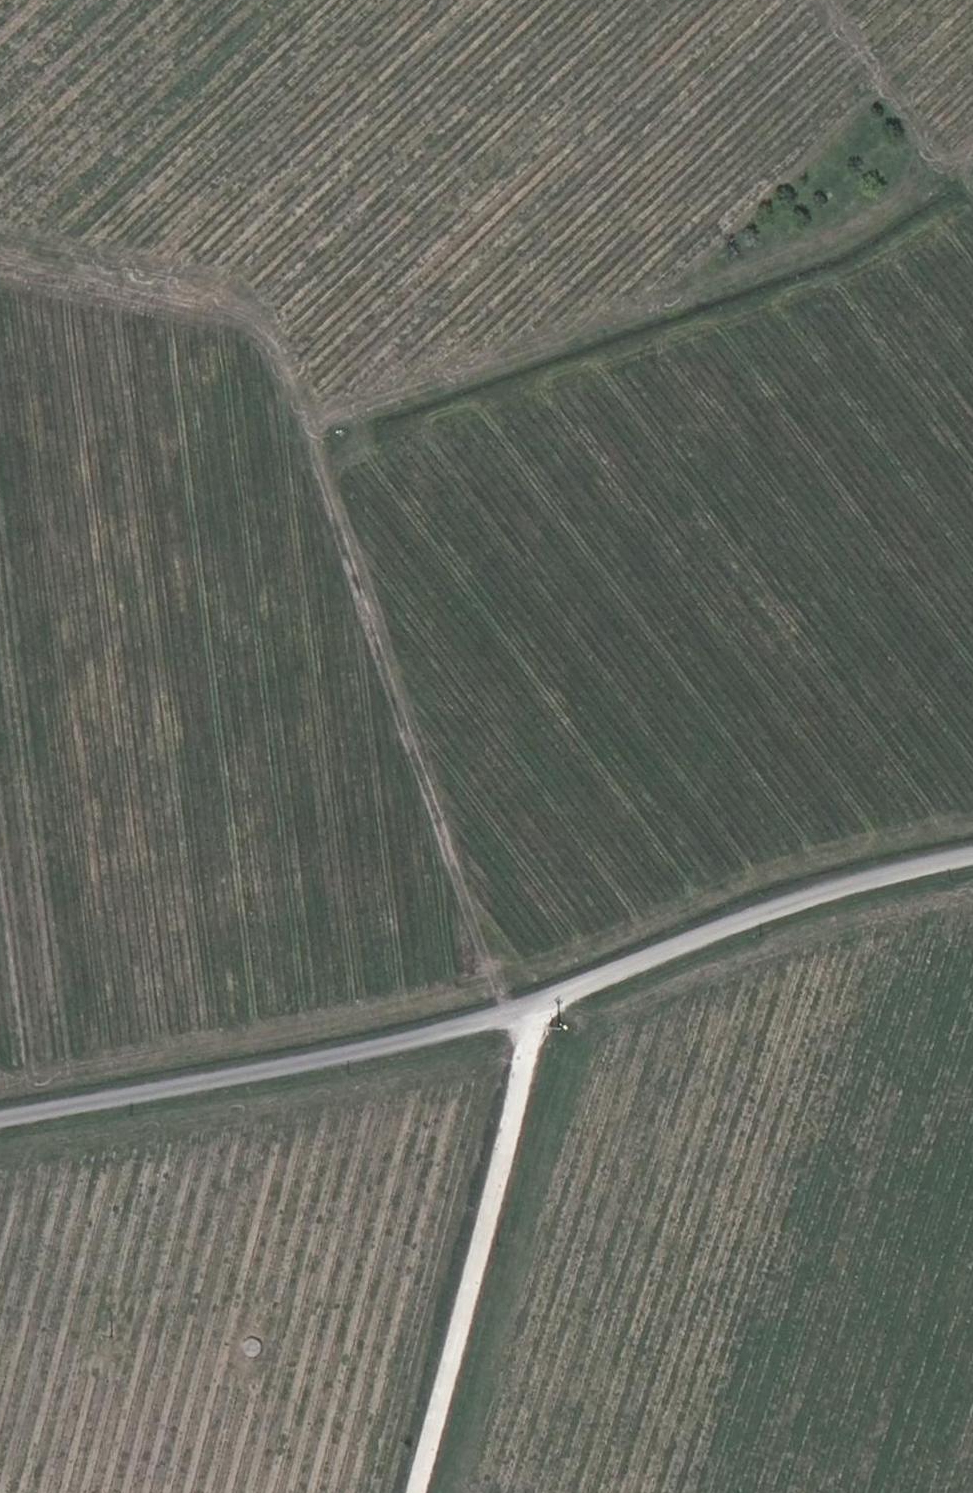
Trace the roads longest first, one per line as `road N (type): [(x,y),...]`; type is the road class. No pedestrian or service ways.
road 1 (unclassified): [(0,1119),(390,1047),(530,1010),(783,907),(972,856)]
road 2 (track): [(530,1010),(535,1041),(421,1492)]

